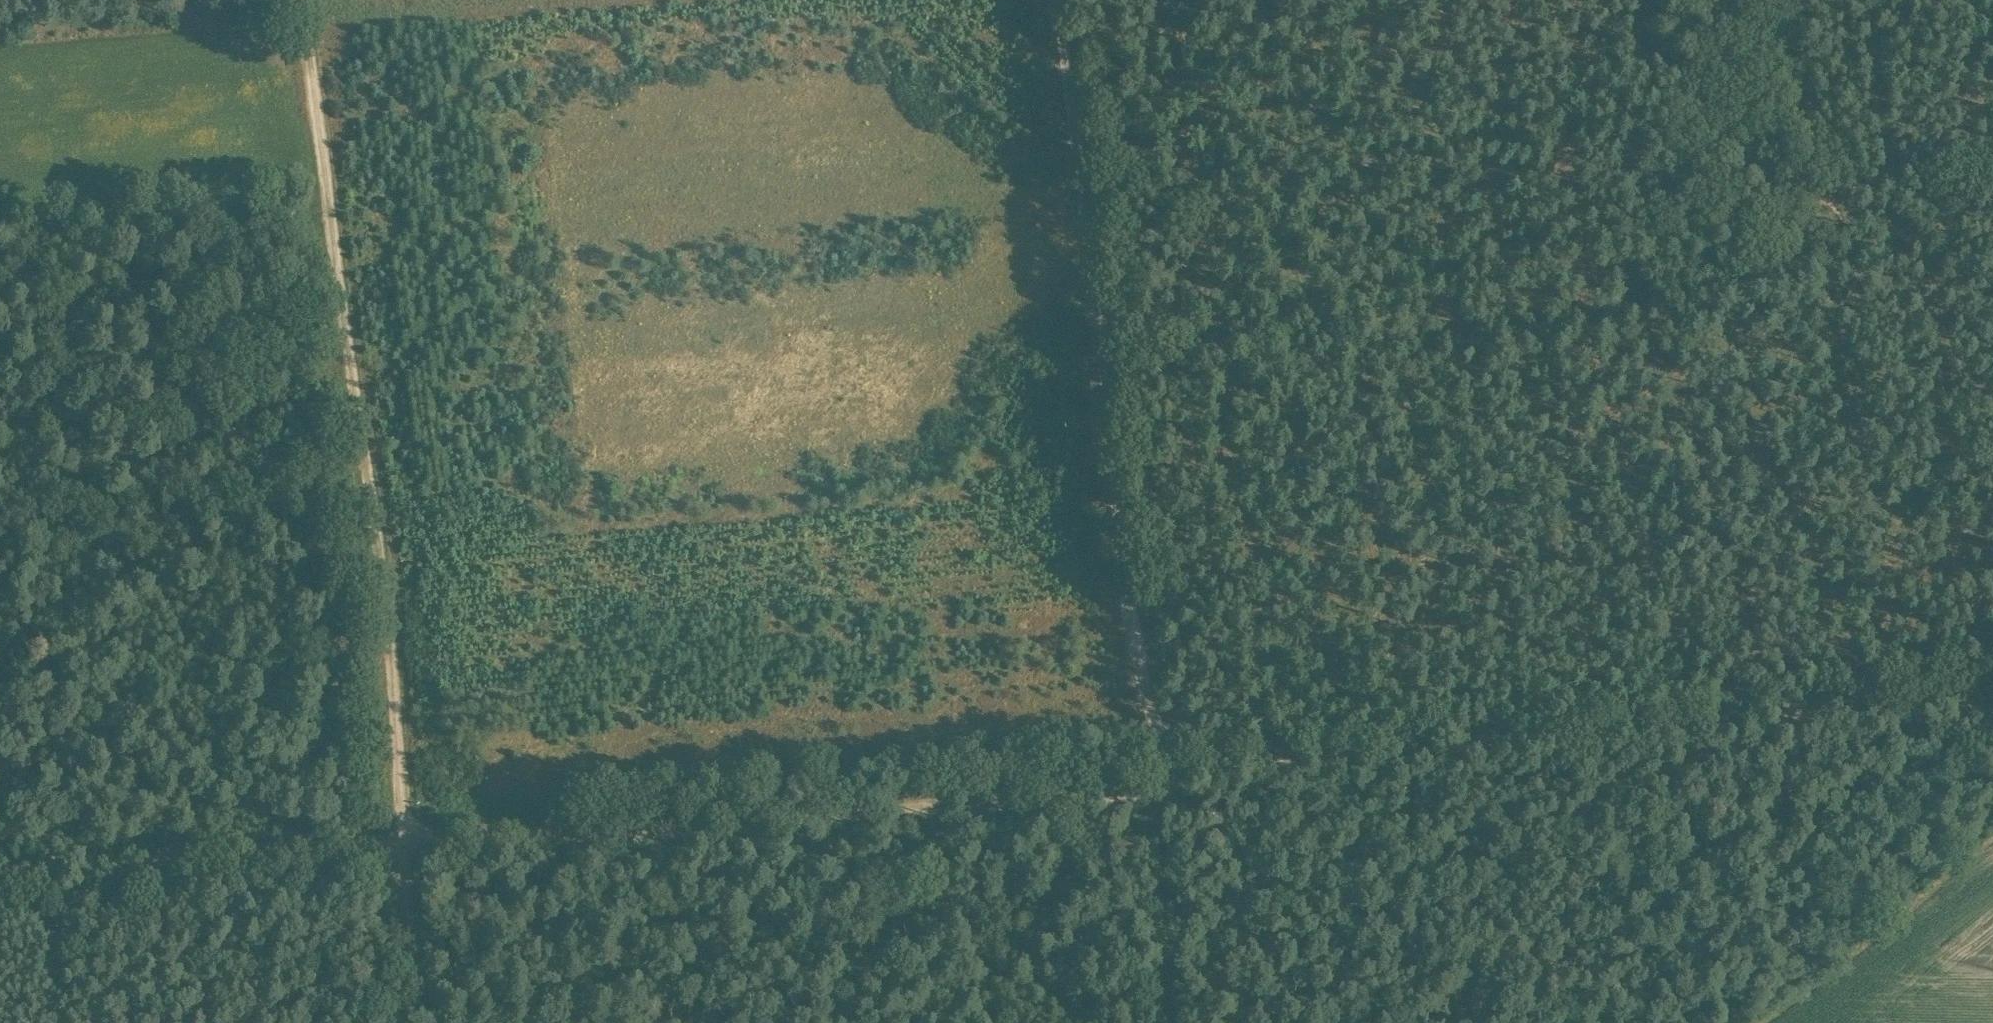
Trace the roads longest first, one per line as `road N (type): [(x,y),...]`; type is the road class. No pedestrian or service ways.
road 1 (track): [(409,838),(302,0)]
road 2 (track): [(1992,696),(1233,765)]
road 3 (track): [(1147,776),(409,838)]
road 4 (track): [(1146,701),(1066,0)]
road 5 (track): [(409,838),(0,879)]
road 6 (track): [(1147,776),(1174,1022)]
road 7 (track): [(1828,714),(1827,933)]
road 8 (track): [(409,838),(422,1022)]

